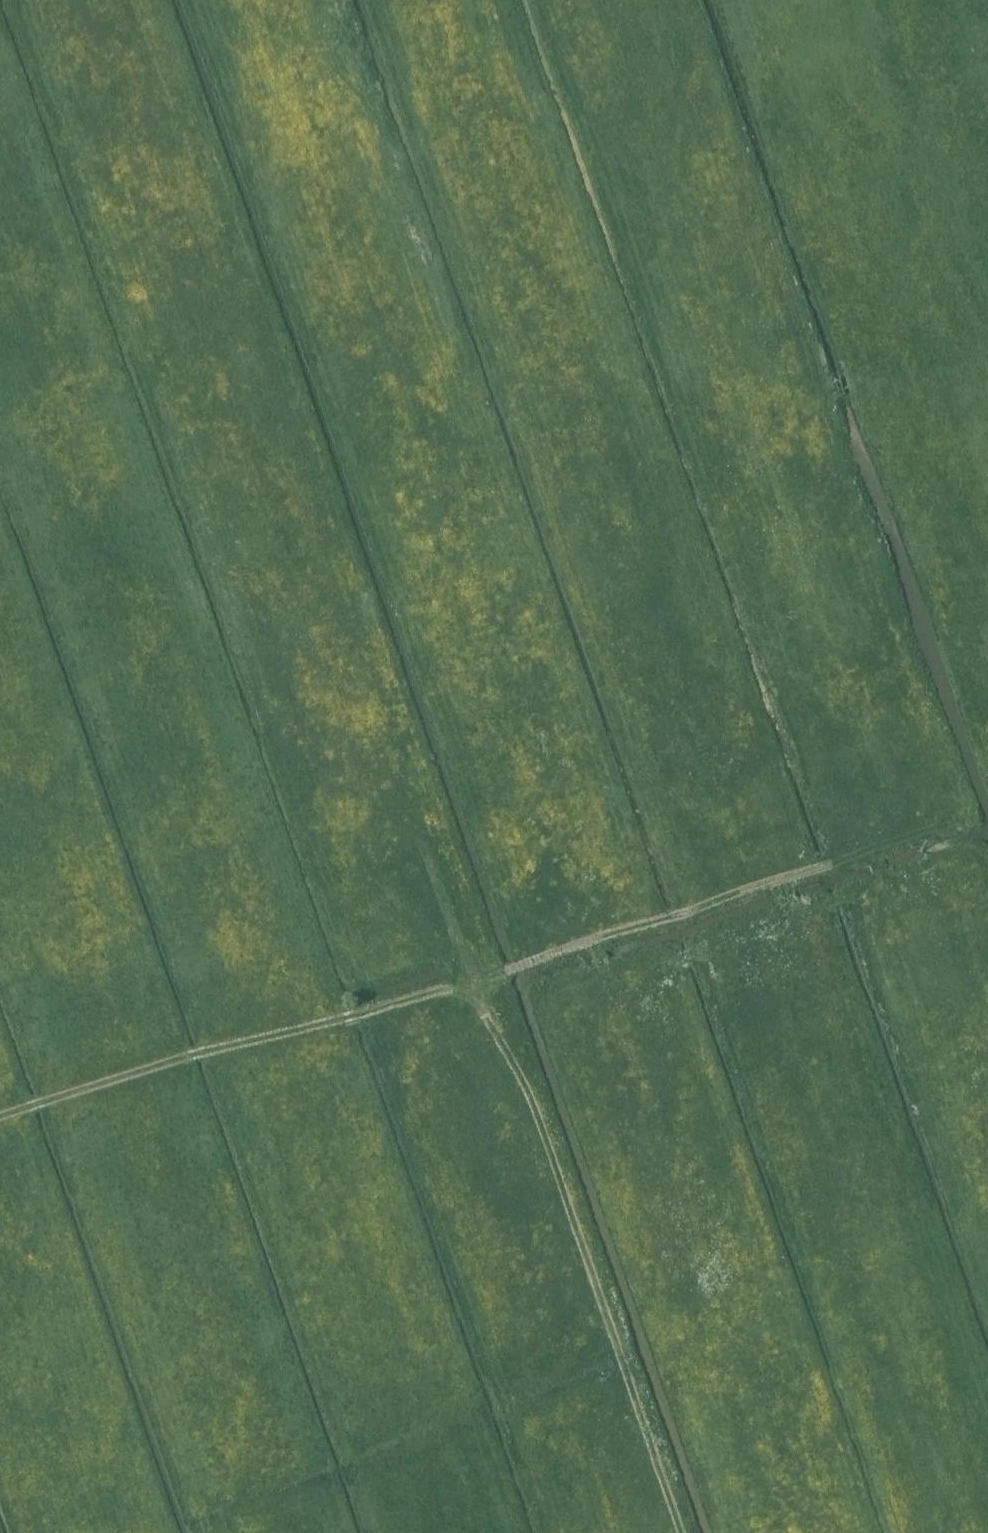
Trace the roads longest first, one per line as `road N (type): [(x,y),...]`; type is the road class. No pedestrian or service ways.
road 1 (track): [(843,736),(864,851),(473,981),(181,1054),(0,1115)]
road 2 (track): [(451,927),(514,1053),(684,1532)]

